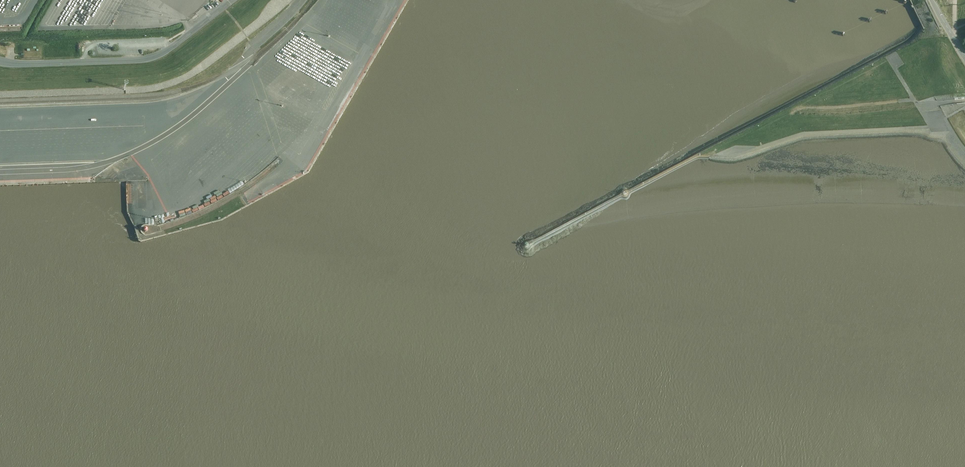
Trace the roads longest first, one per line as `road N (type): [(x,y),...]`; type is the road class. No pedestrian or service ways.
road 1 (unclassified): [(0,60),(151,59),(234,0)]
road 2 (track): [(931,128),(801,134),(738,152)]

